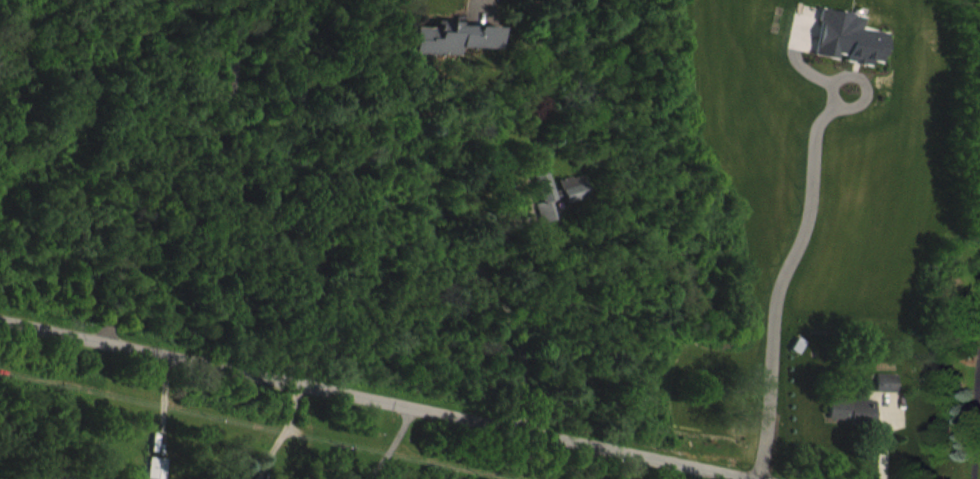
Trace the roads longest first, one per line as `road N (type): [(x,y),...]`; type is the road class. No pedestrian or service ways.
road 1 (residential): [(750,478),(0,318)]

